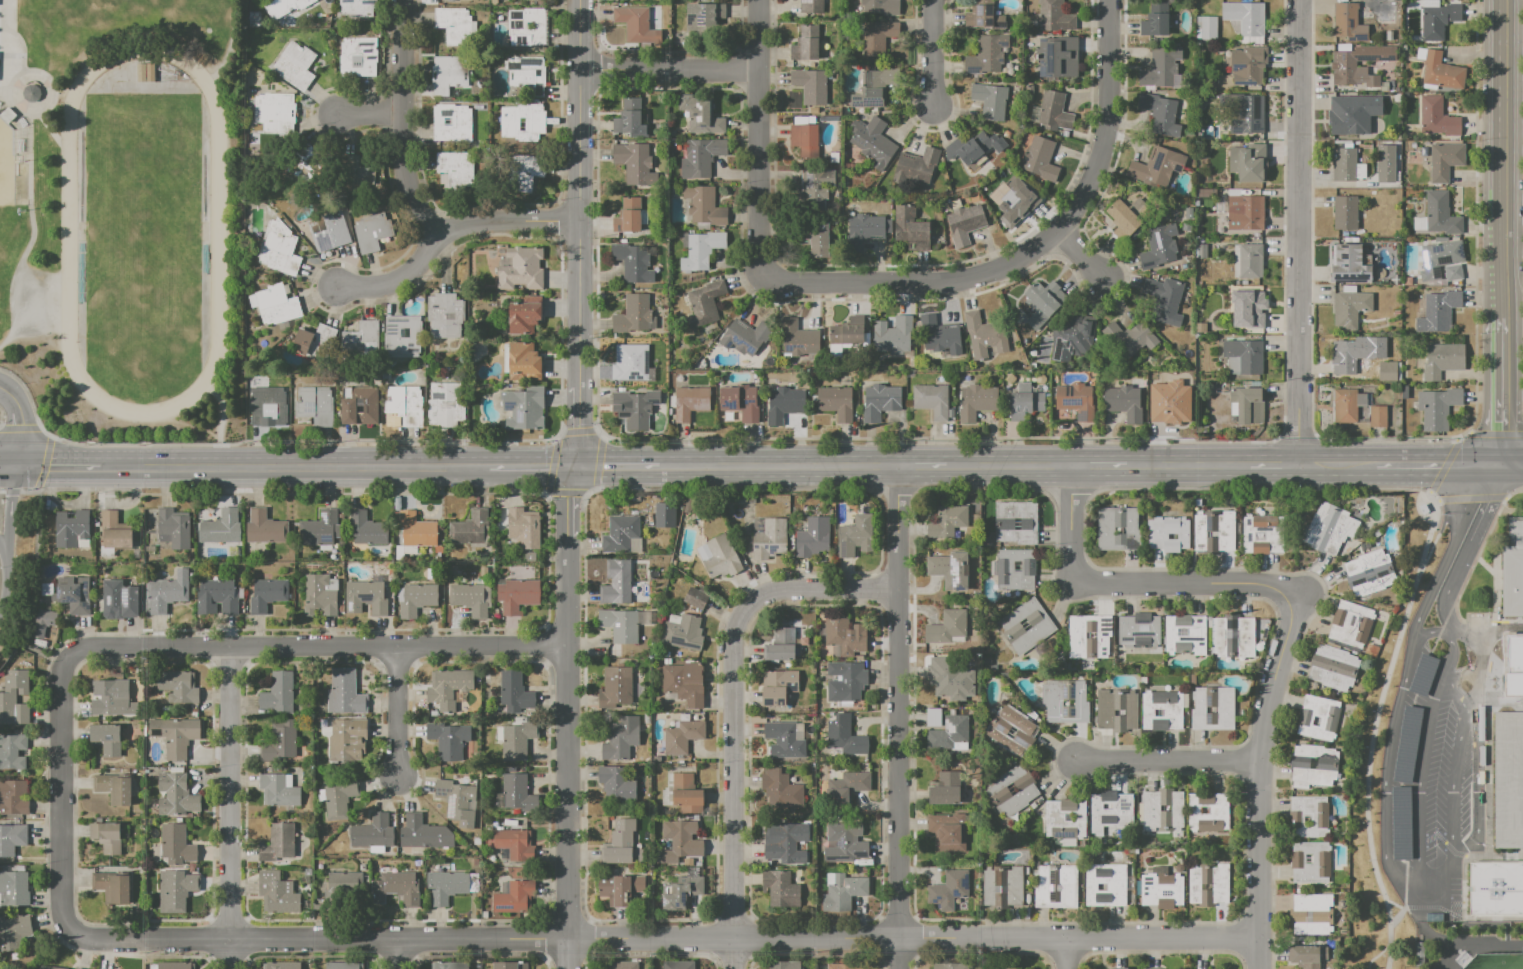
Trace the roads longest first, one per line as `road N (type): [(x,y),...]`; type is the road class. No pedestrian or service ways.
road 1 (residential): [(1260,940),(86,942),(70,932)]
road 2 (residential): [(1108,0),(1104,139),(1096,172),(1060,229),(1026,255),(964,280),(769,280)]
road 3 (residential): [(895,463),(900,968)]
road 4 (residential): [(898,587),(761,594),(738,632),(741,942)]
road 5 (residential): [(568,645),(79,651)]
road 6 (residential): [(1298,0),(1298,462)]
road 7 (tertiary): [(579,0),(579,389)]
road 8 (secondary): [(100,465),(486,464)]
road 9 (residential): [(1300,592),(1260,763),(1256,968)]
road 10 (residential): [(1070,462),(1070,581),(1300,592)]
road 11 (residential): [(568,645),(567,968)]
road 12 (residential): [(229,647),(229,968)]
road 13 (secondary): [(1501,0),(1502,314)]
road 14 (residential): [(70,932),(63,913),(65,665),(79,651)]
road 15 (residential): [(760,0),(761,256),(769,280)]
road 16 (residential): [(579,223),(474,223),(441,237),(397,279),(336,286)]
road 17 (residential): [(403,0),(401,161),(407,186),(441,237)]
road 18 (secondary): [(677,464),(895,463)]
road 19 (residential): [(1260,763),(1076,761)]
road 20 (residential): [(573,464),(568,645)]
road 21 (residential): [(759,69),(579,71)]
road 22 (secondary): [(1502,314),(1503,463)]
road 23 (residential): [(395,646),(396,772)]
road 24 (secondary): [(947,463),(1070,462)]
road 25 (secondary): [(1127,461),(1249,461)]

